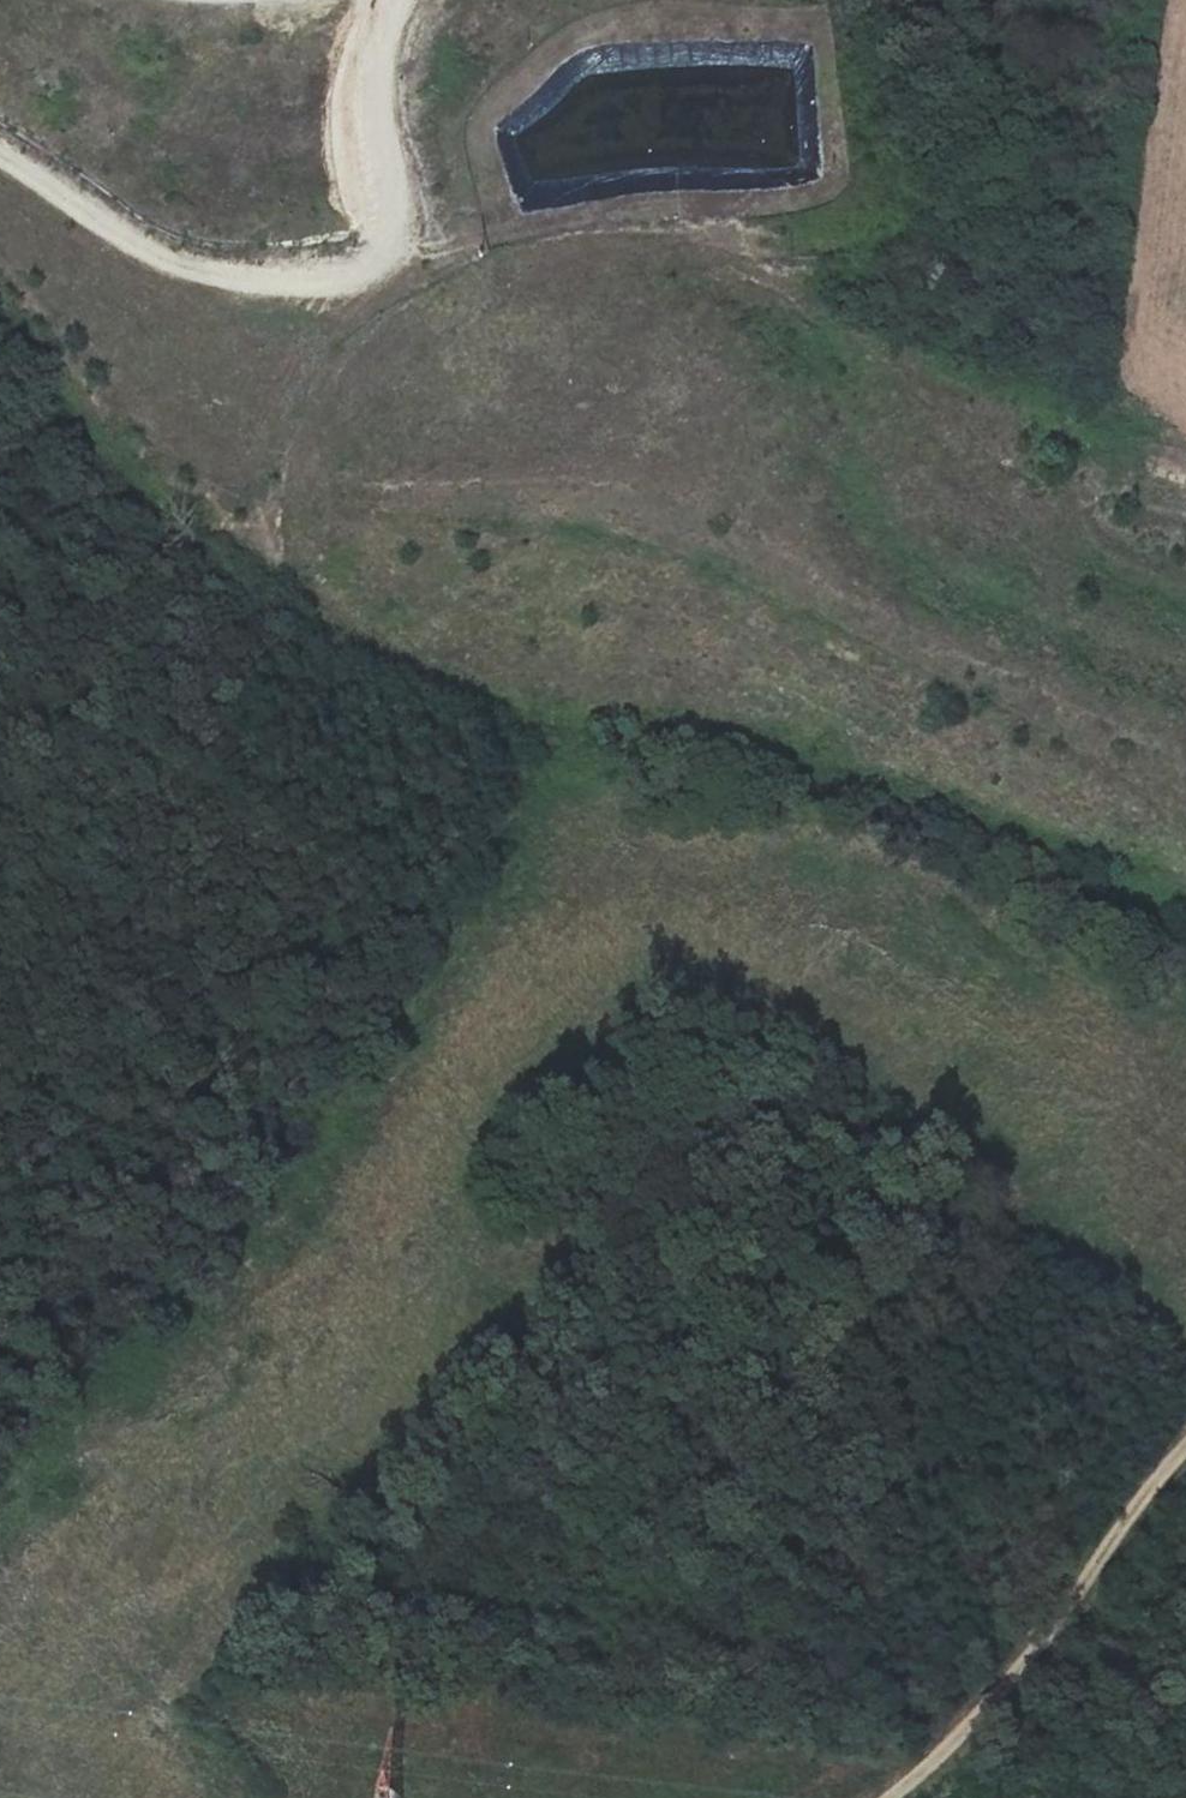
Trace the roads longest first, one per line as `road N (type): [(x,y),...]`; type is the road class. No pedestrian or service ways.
road 1 (track): [(0,159),(158,255),(360,281),(402,252),(374,99),(403,0)]
road 2 (track): [(1185,1462),(1002,1699),(953,1755),(897,1797)]

